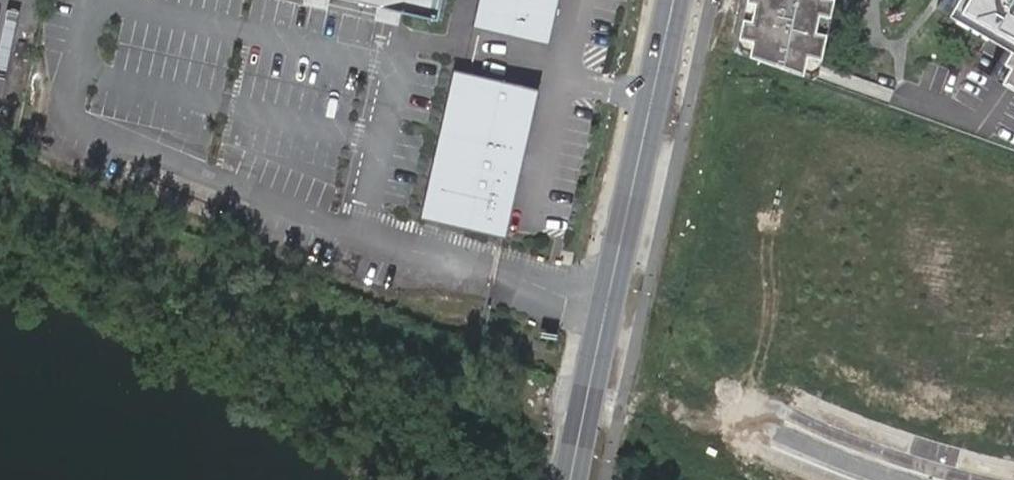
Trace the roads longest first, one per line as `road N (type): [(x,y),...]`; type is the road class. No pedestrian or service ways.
road 1 (unclassified): [(973,479),(780,411),(733,372),(703,321)]
road 2 (unclassified): [(645,375),(716,431),(832,479)]
road 3 (secondary): [(647,182),(634,206),(609,343)]
road 4 (secondary): [(703,321),(717,228),(715,201),(703,182)]
road 5 (secondary): [(703,182),(675,110),(667,51)]
road 6 (secondary): [(667,51),(654,94),(647,182)]

